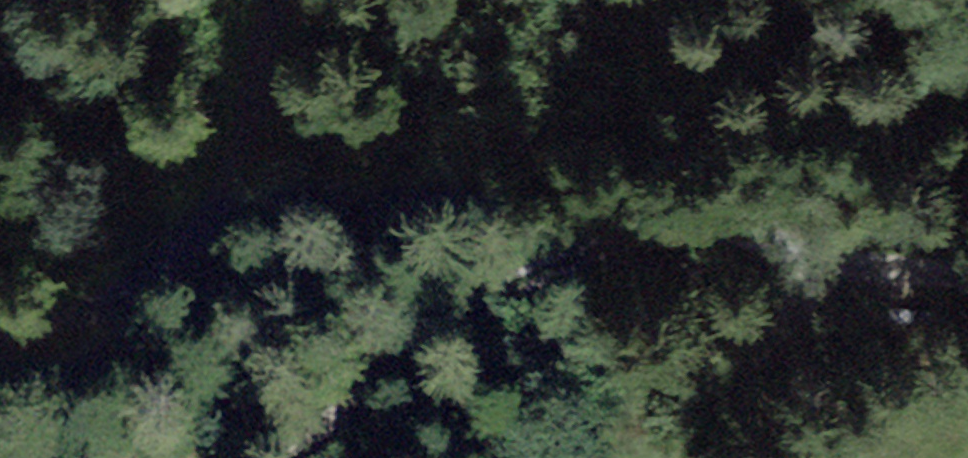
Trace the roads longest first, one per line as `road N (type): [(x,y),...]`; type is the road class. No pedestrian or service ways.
road 1 (track): [(287,457),(449,375),(596,243),(718,233),(824,264)]
road 2 (track): [(0,361),(136,297),(218,191),(247,45),(265,0)]
road 3 (track): [(824,264),(659,457)]
road 4 (track): [(824,264),(886,283),(967,282)]

